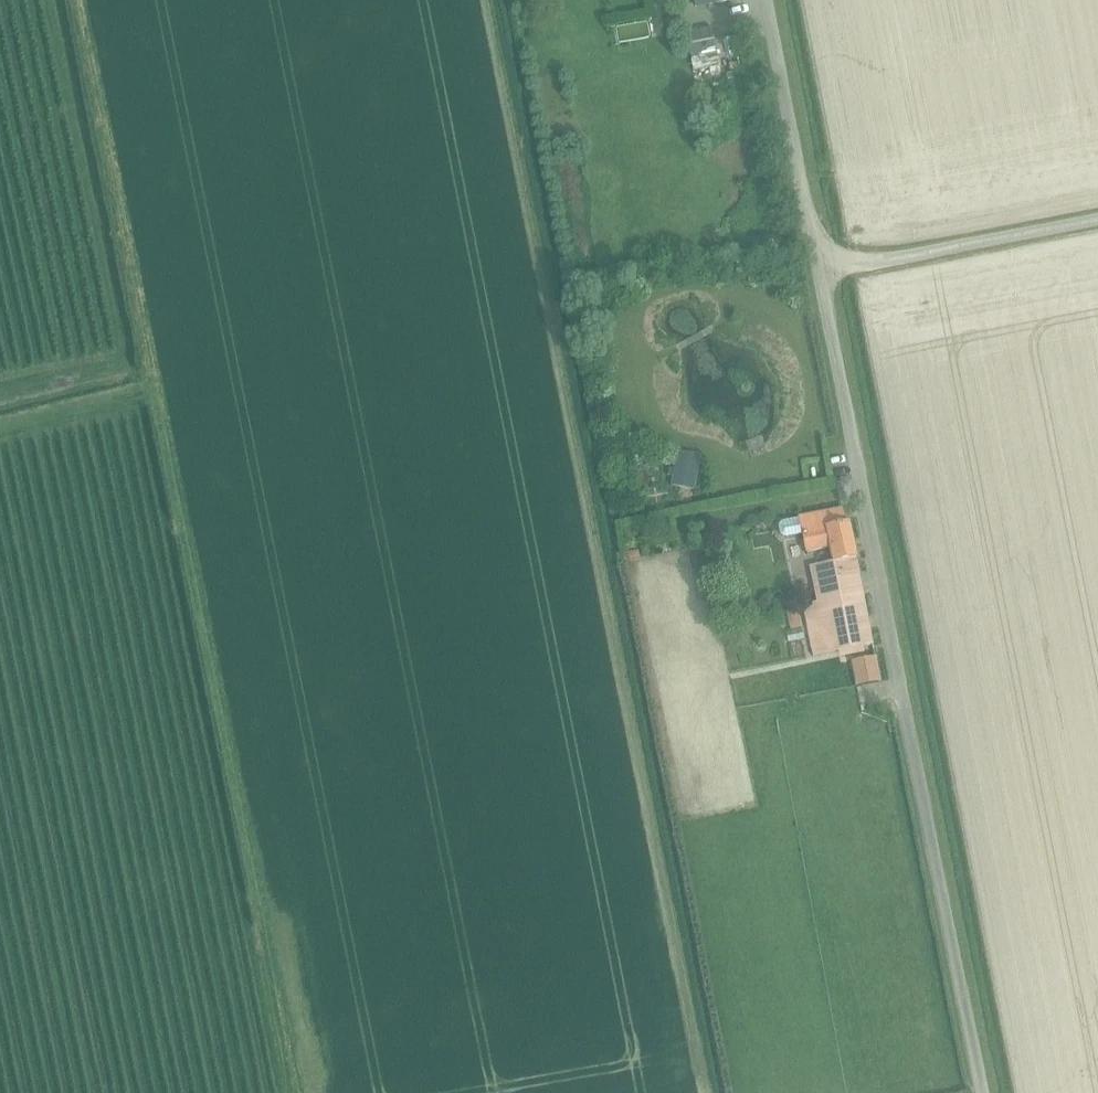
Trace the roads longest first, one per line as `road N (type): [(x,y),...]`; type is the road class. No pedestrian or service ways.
road 1 (unclassified): [(981,1092),(765,0)]

